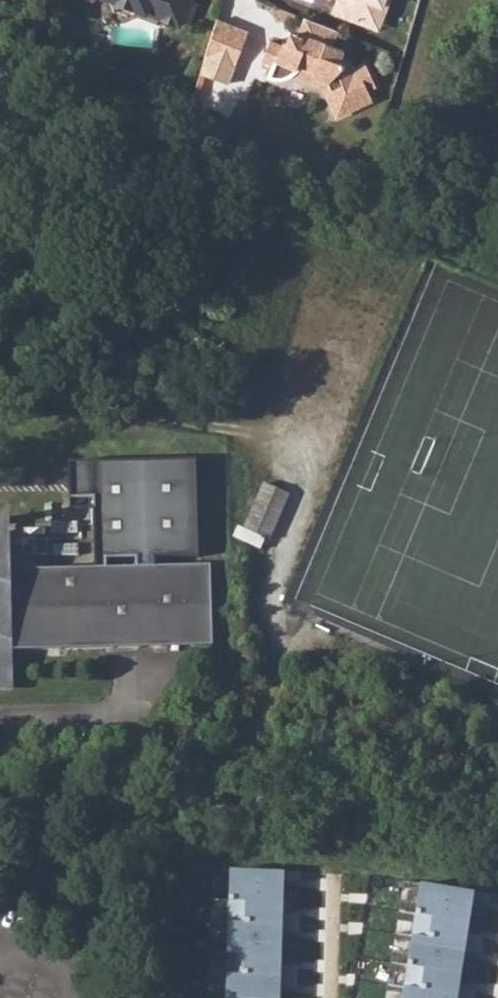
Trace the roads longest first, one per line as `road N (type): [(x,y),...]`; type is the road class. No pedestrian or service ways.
road 1 (unclassified): [(0,800),(217,796),(407,809),(497,840)]

